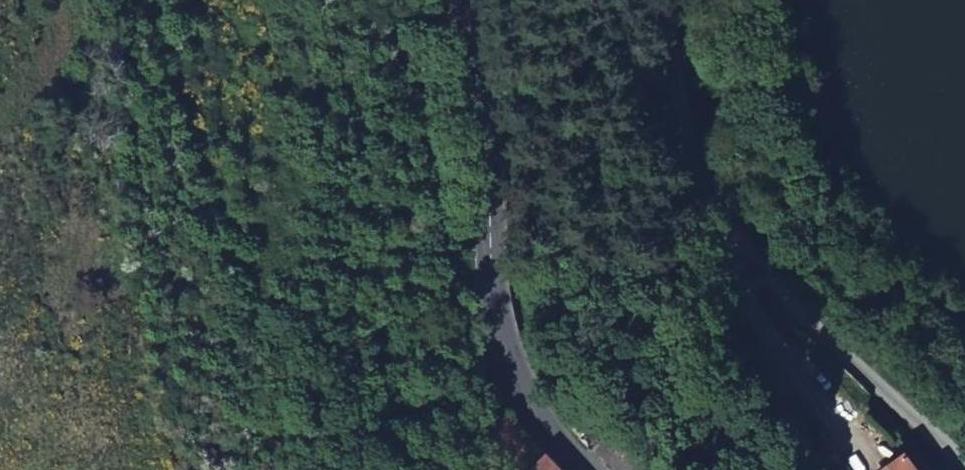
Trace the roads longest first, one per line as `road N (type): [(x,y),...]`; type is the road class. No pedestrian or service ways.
road 1 (unclassified): [(664,0),(696,157),(741,241),(848,359),(964,462)]
road 2 (track): [(347,469),(279,361),(245,285),(148,0)]
road 3 (secondary): [(466,0),(486,124),(499,323),(536,411),(586,469)]

